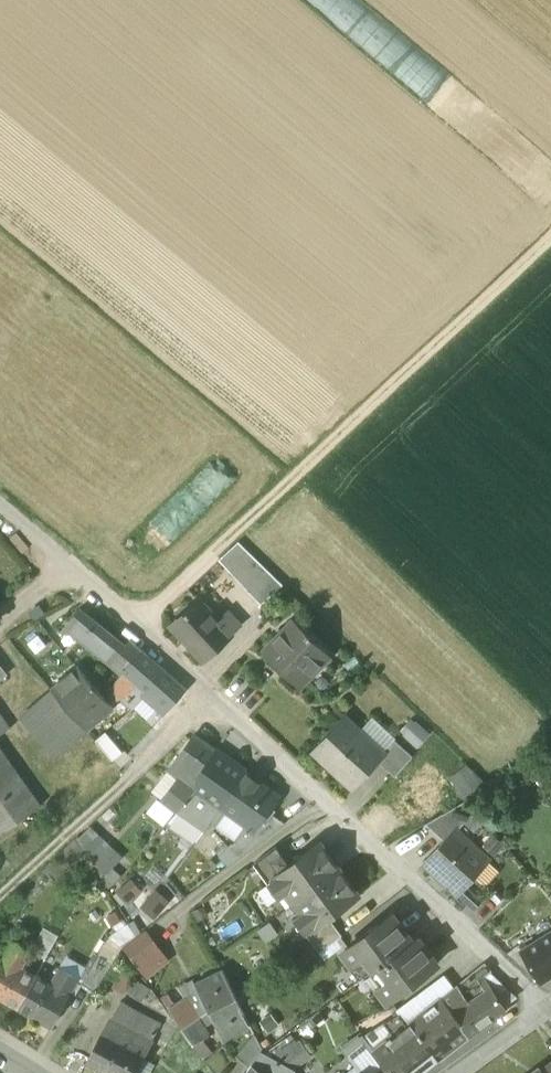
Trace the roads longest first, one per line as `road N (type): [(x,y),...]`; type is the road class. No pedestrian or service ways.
road 1 (residential): [(545,1008),(138,621),(0,503)]
road 2 (track): [(550,239),(138,621)]
road 3 (track): [(0,896),(213,696)]

